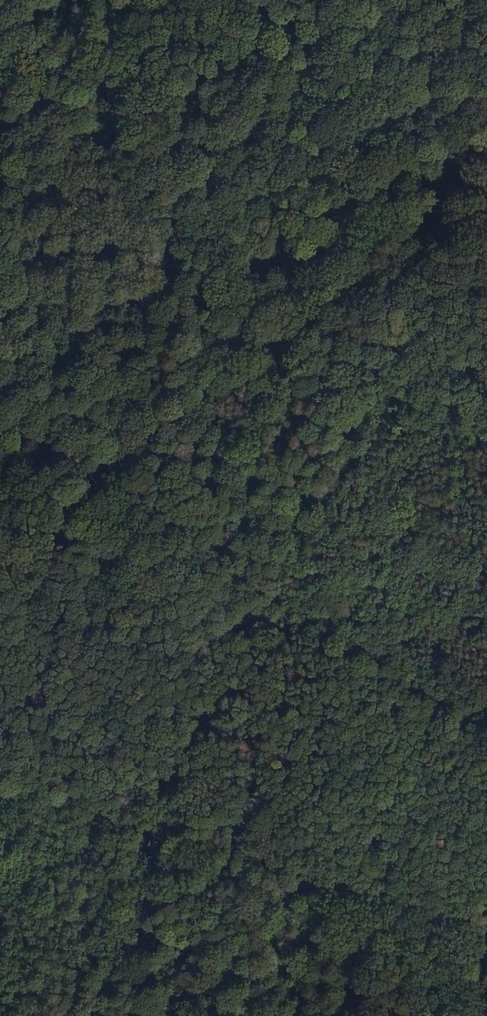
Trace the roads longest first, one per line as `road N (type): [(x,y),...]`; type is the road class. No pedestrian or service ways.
road 1 (track): [(0,807),(486,937)]

